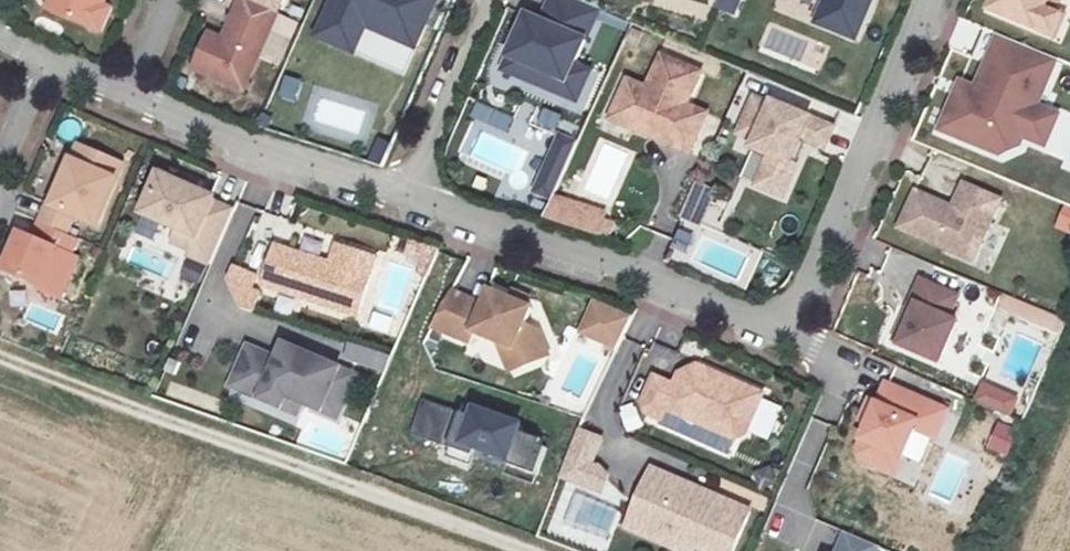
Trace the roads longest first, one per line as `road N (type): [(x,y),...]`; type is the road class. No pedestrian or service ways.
road 1 (track): [(497,550),(0,365)]
road 2 (residential): [(405,198),(786,334)]
road 3 (residential): [(786,334),(929,0)]
road 4 (residential): [(129,96),(405,198)]
road 5 (residential): [(487,0),(405,198)]

